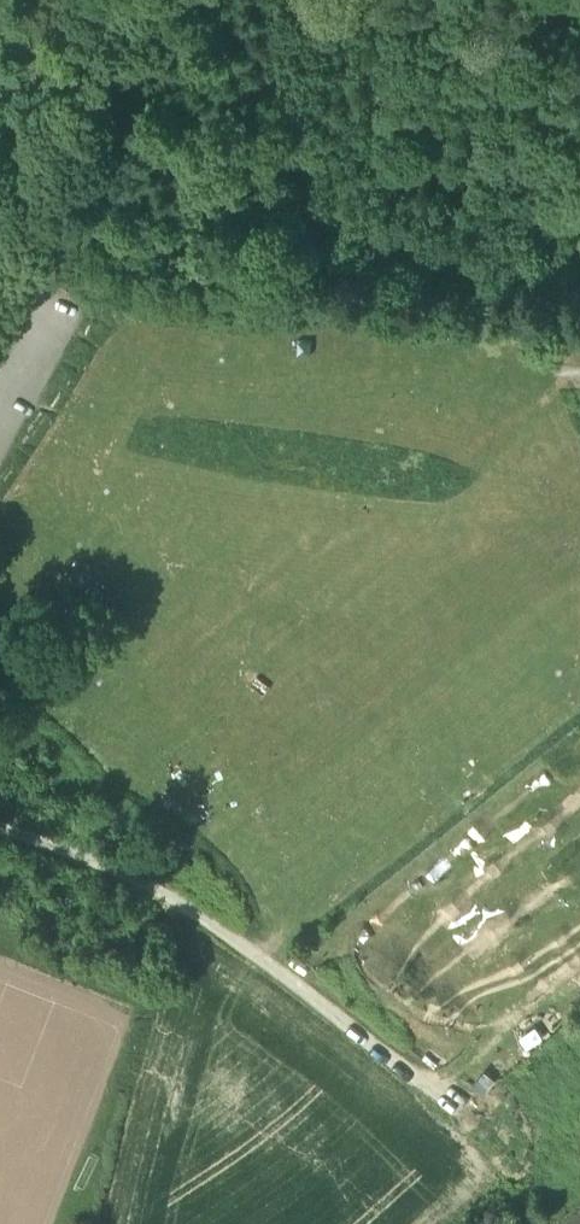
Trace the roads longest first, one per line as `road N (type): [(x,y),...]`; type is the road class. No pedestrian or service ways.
road 1 (track): [(0,826),(174,891),(456,1101)]

